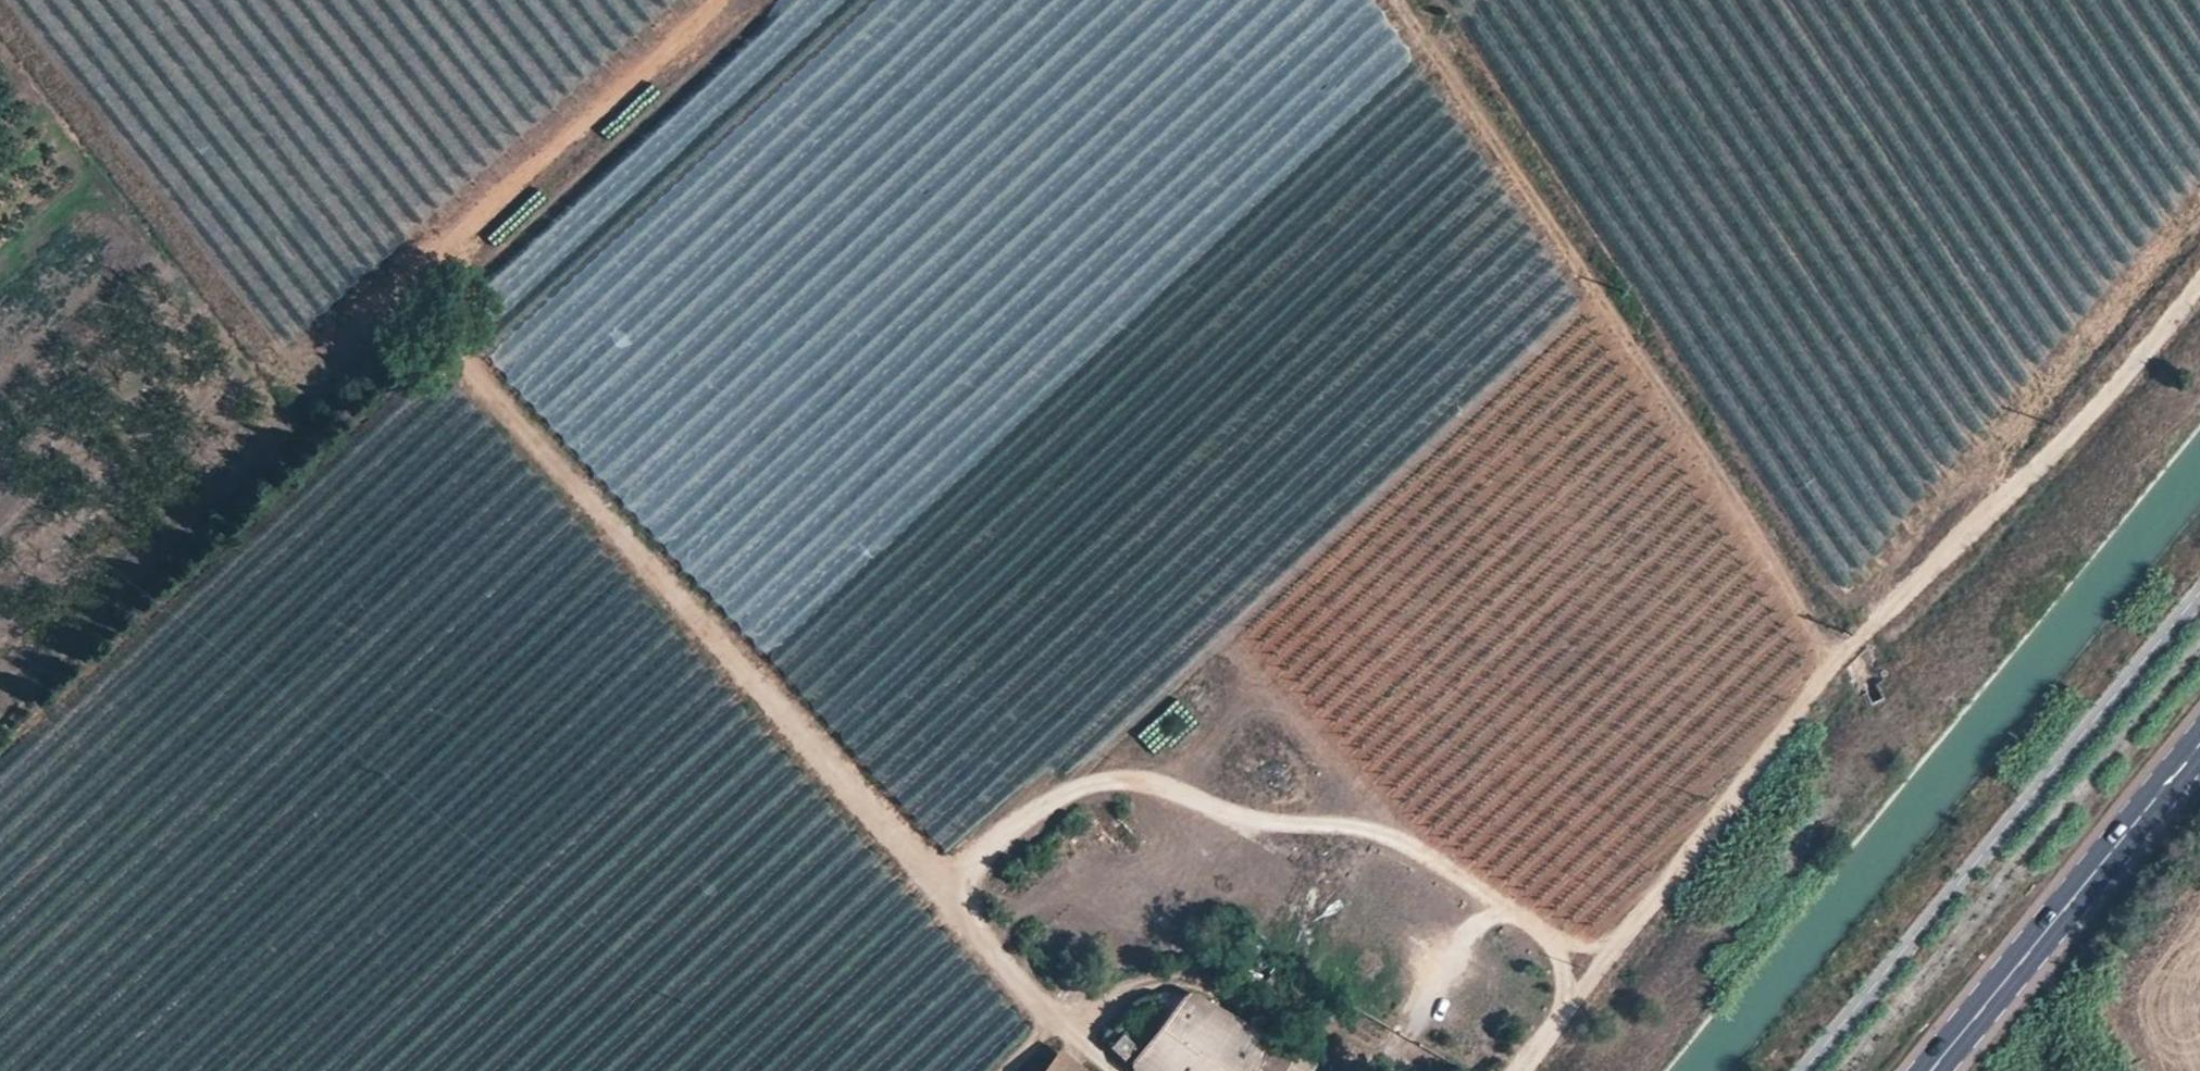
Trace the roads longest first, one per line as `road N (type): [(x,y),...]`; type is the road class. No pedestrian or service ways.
road 1 (track): [(2199,277),(2078,434),(1831,658),(1668,885),(1562,1013)]
road 2 (secondary): [(1915,1070),(2199,728)]

